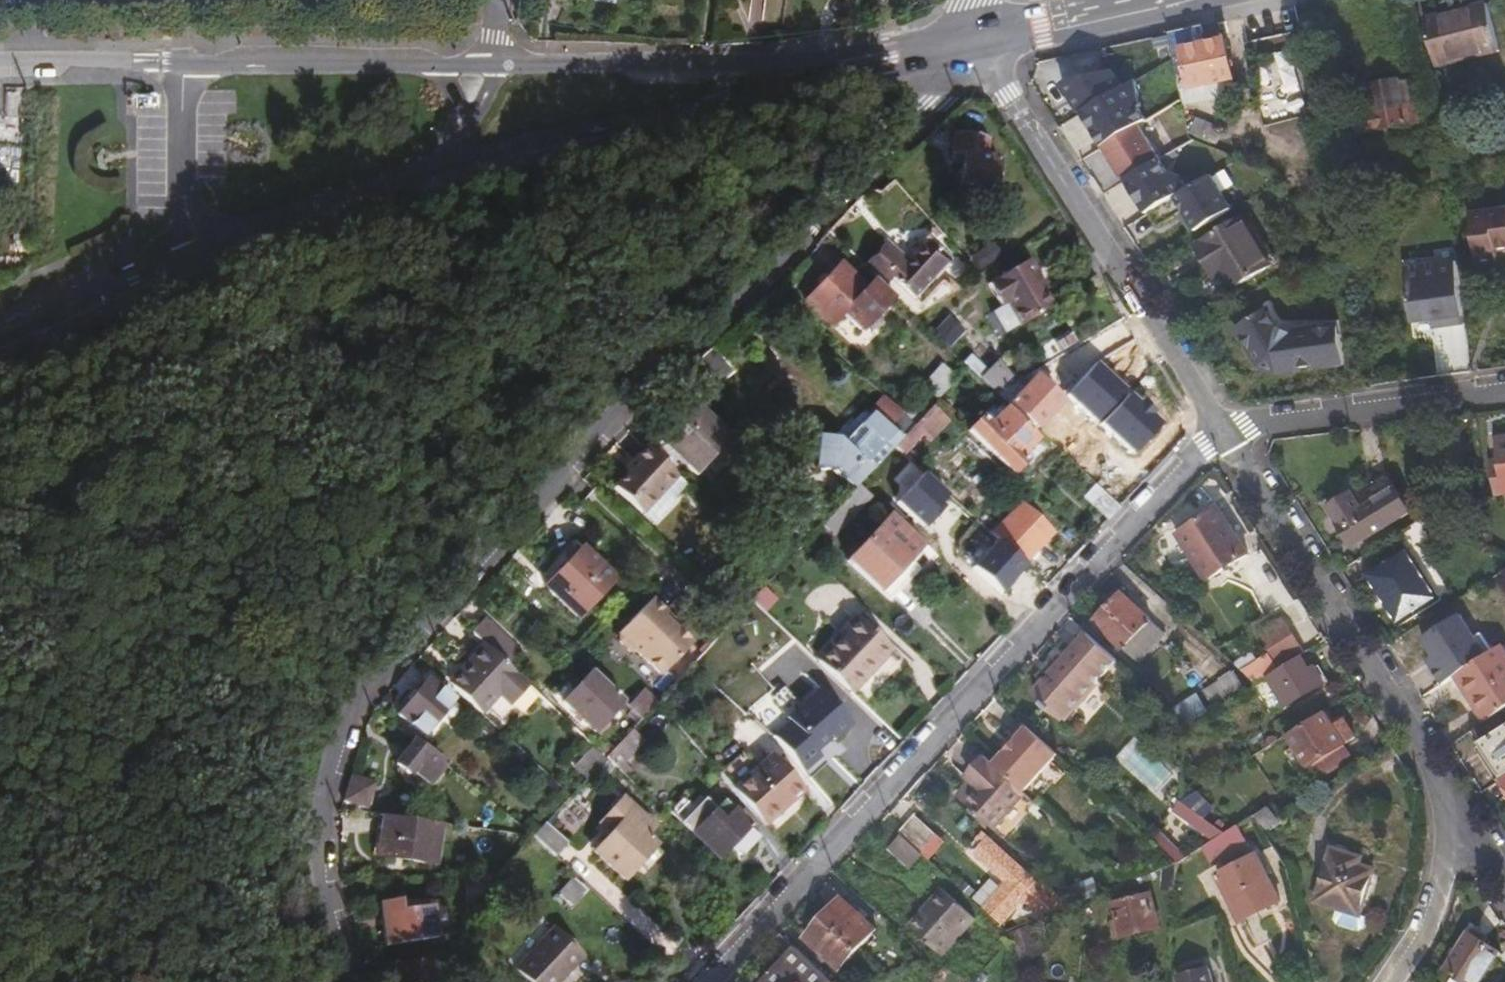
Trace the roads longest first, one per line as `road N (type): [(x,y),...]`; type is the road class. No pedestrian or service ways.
road 1 (residential): [(972,38),(925,104),(458,579),(351,708),(317,803),(348,981)]
road 2 (residential): [(705,981),(1216,431)]
road 3 (residential): [(1216,431),(972,38)]
road 4 (residential): [(1464,816),(1216,431)]
road 5 (secondary): [(451,162),(864,68),(885,56)]
road 6 (secondary): [(885,56),(493,65)]
road 7 (track): [(245,414),(41,556),(0,640)]
road 8 (track): [(17,684),(53,771),(40,919),(5,981)]
road 9 (residential): [(1504,387),(1216,431)]
road 10 (secondary): [(201,254),(451,162)]
road 11 (secondary): [(431,65),(186,62)]
road 12 (secondary): [(0,334),(201,254)]
road 13 (residential): [(186,62),(184,208),(201,254)]
road 14 (secondary): [(186,62),(0,61)]
road 15 (residential): [(1388,981),(1424,922),(1464,816)]
road 16 (secondary): [(972,38),(1148,0)]

